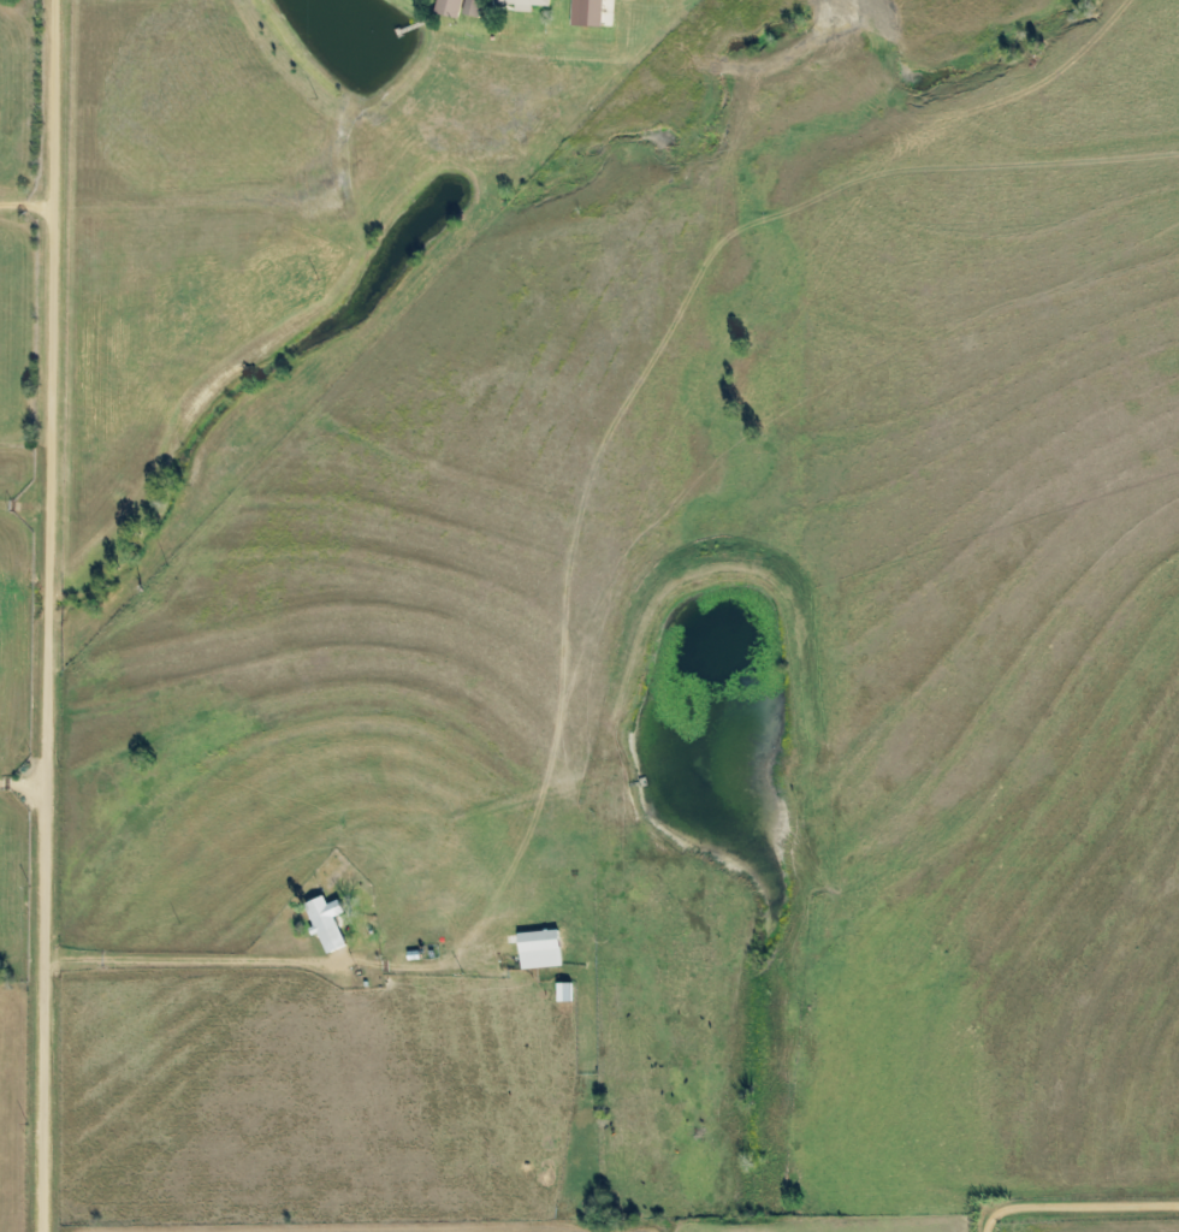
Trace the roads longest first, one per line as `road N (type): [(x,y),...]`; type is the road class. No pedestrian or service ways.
road 1 (residential): [(48,1231),(61,0)]

